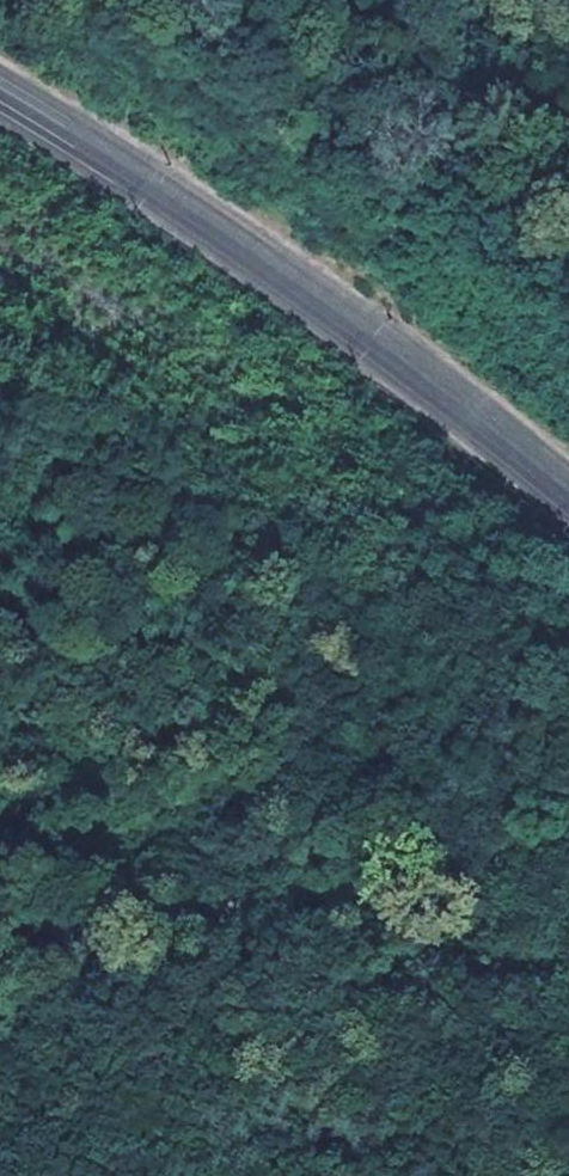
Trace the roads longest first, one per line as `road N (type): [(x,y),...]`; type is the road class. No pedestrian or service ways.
road 1 (track): [(568,792),(404,752),(0,794)]

